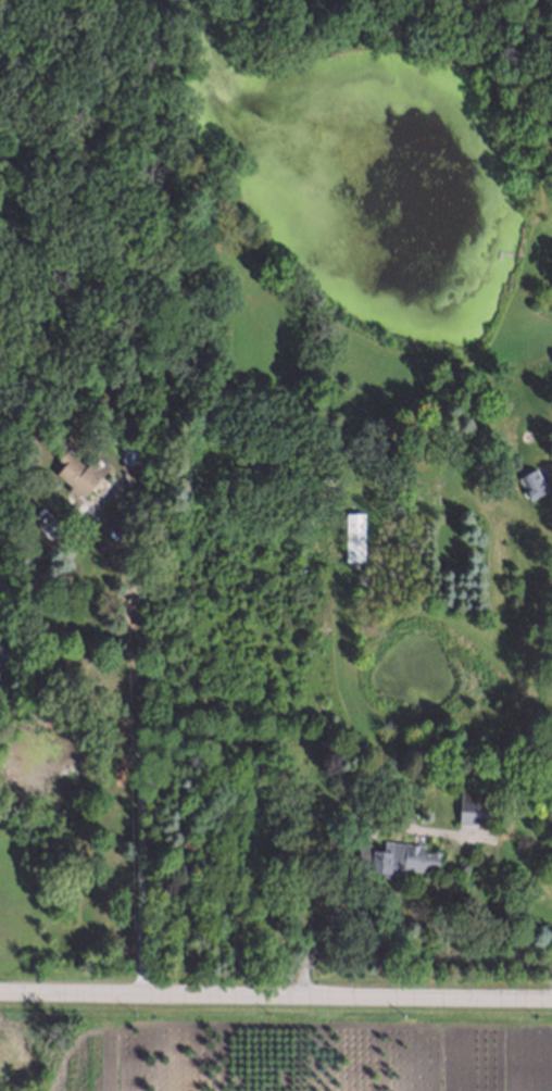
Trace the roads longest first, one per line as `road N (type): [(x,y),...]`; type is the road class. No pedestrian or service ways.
road 1 (tertiary): [(0,998),(551,1004)]

